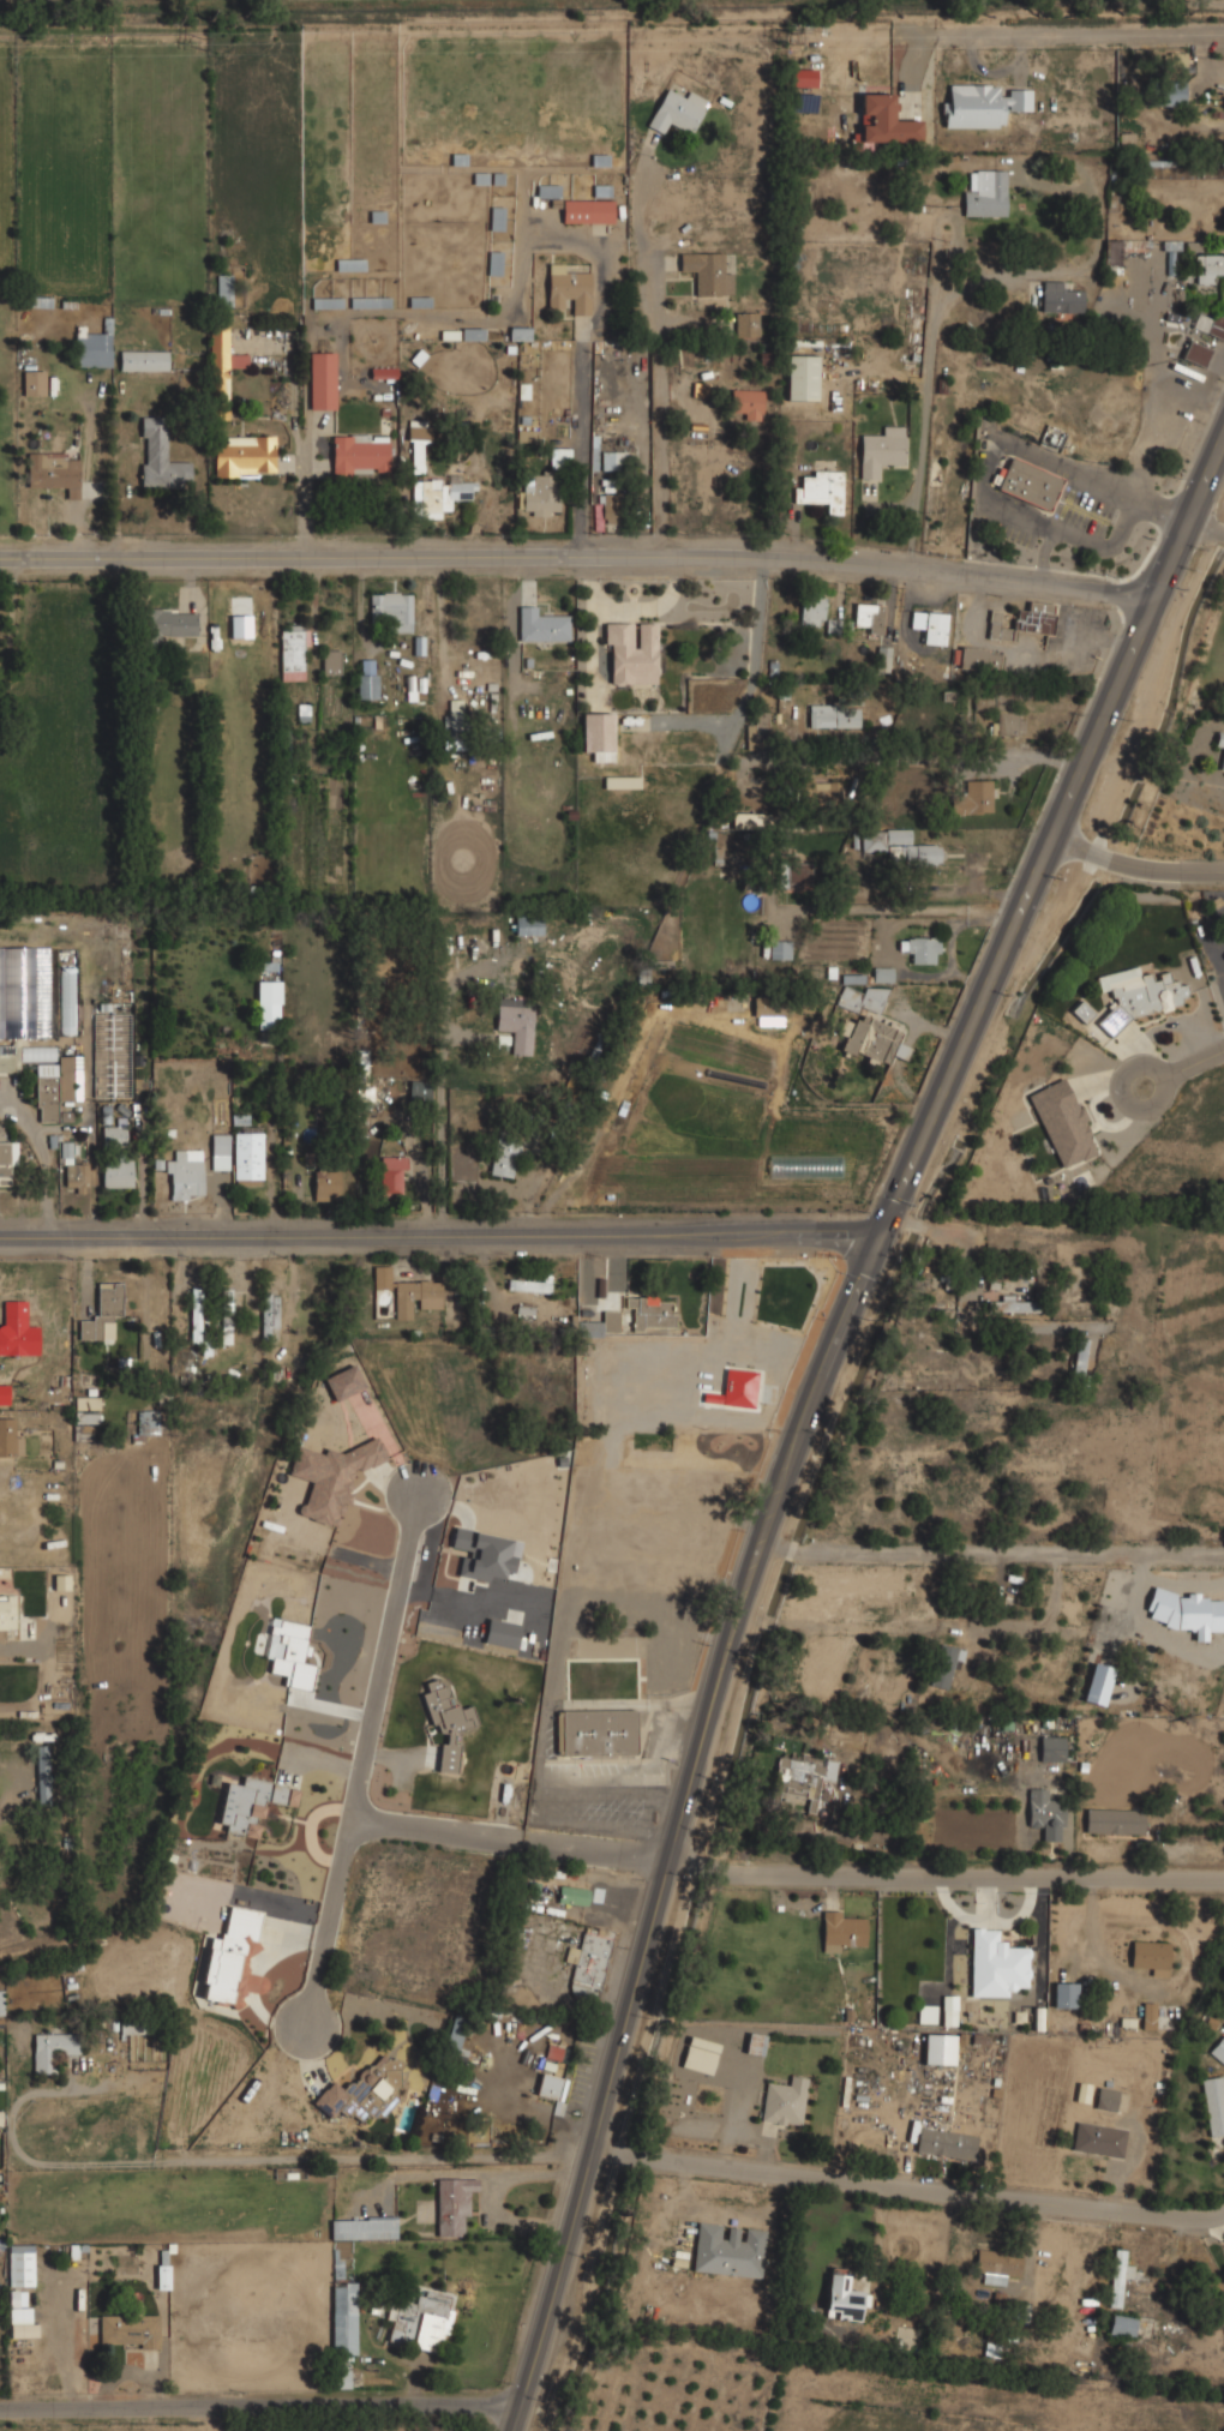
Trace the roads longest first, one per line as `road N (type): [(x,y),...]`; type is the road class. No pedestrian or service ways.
road 1 (secondary): [(1223,440),(804,1422),(726,1658),(512,2430)]
road 2 (residential): [(1156,599),(648,546),(0,545)]
road 3 (tertiary): [(883,1233),(0,1236)]
road 4 (residential): [(1223,2209),(1166,2221),(593,2155)]
road 5 (residential): [(670,1869),(1223,1883)]
road 6 (residential): [(306,2031),(418,1494)]
road 7 (residential): [(522,2403),(0,2415)]
road 8 (residential): [(762,1542),(817,1554),(1223,1558)]
road 9 (residential): [(670,1869),(349,1821)]
road 10 (residential): [(1054,836),(1128,868),(1223,871)]

